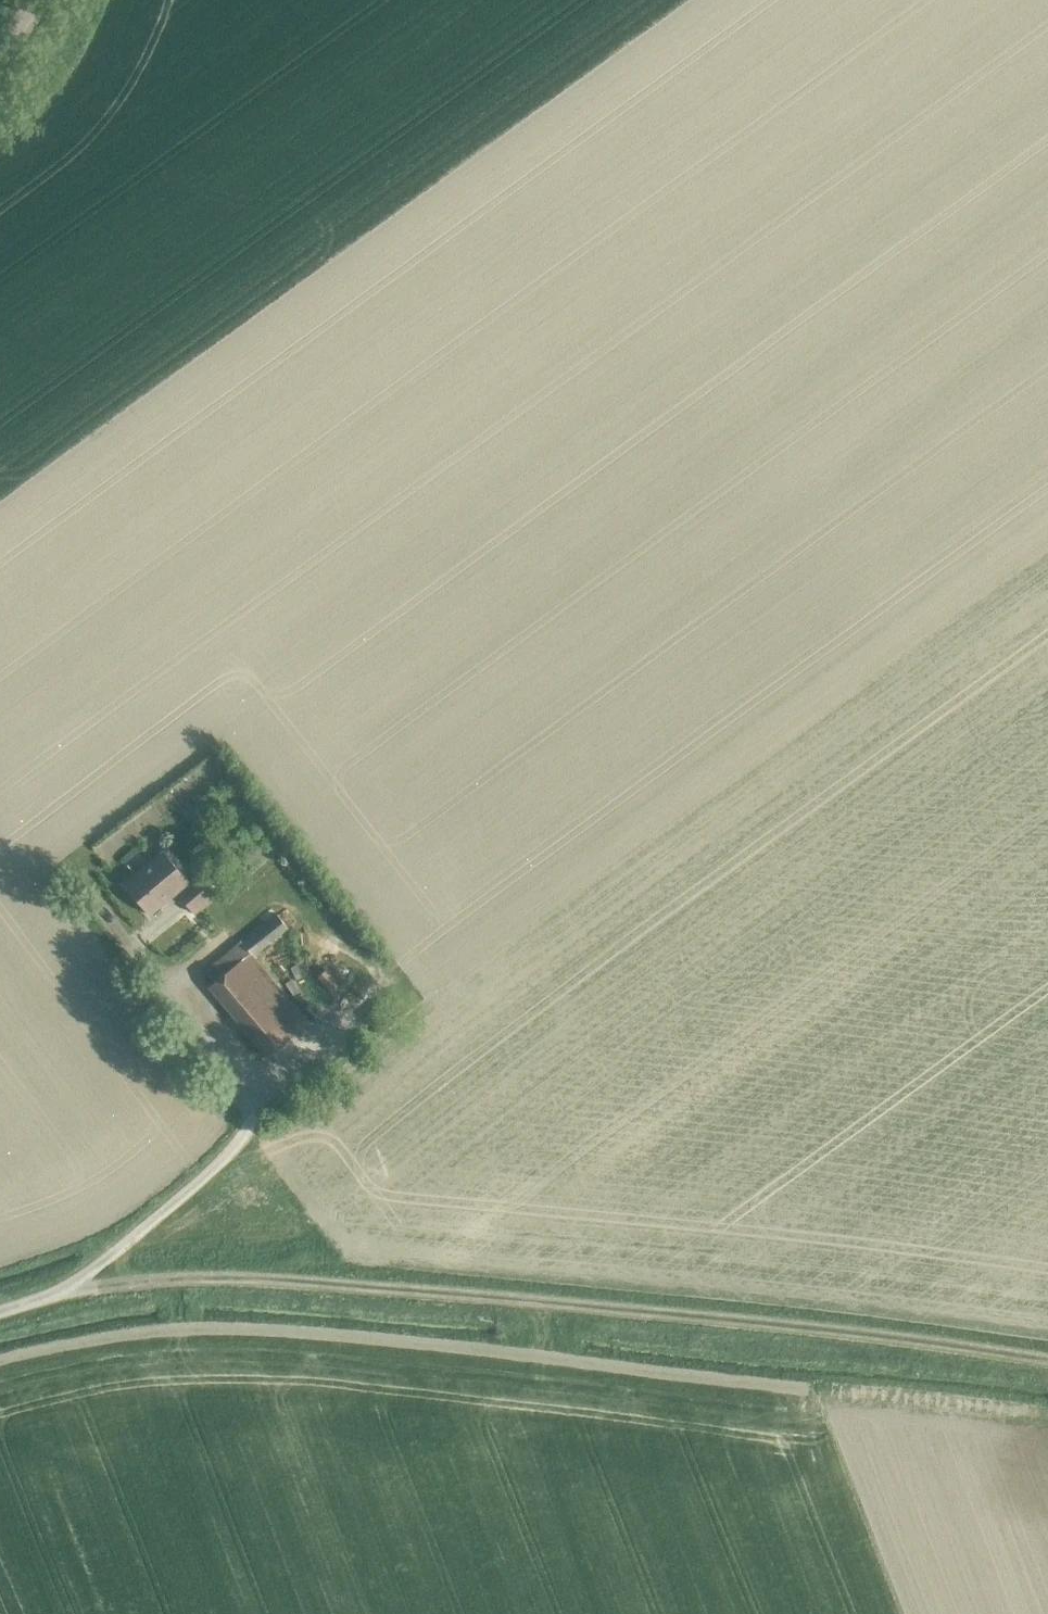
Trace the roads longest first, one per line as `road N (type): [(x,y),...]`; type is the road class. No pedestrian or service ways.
road 1 (track): [(60,1292),(254,1277),(545,1301),(1047,1361)]

